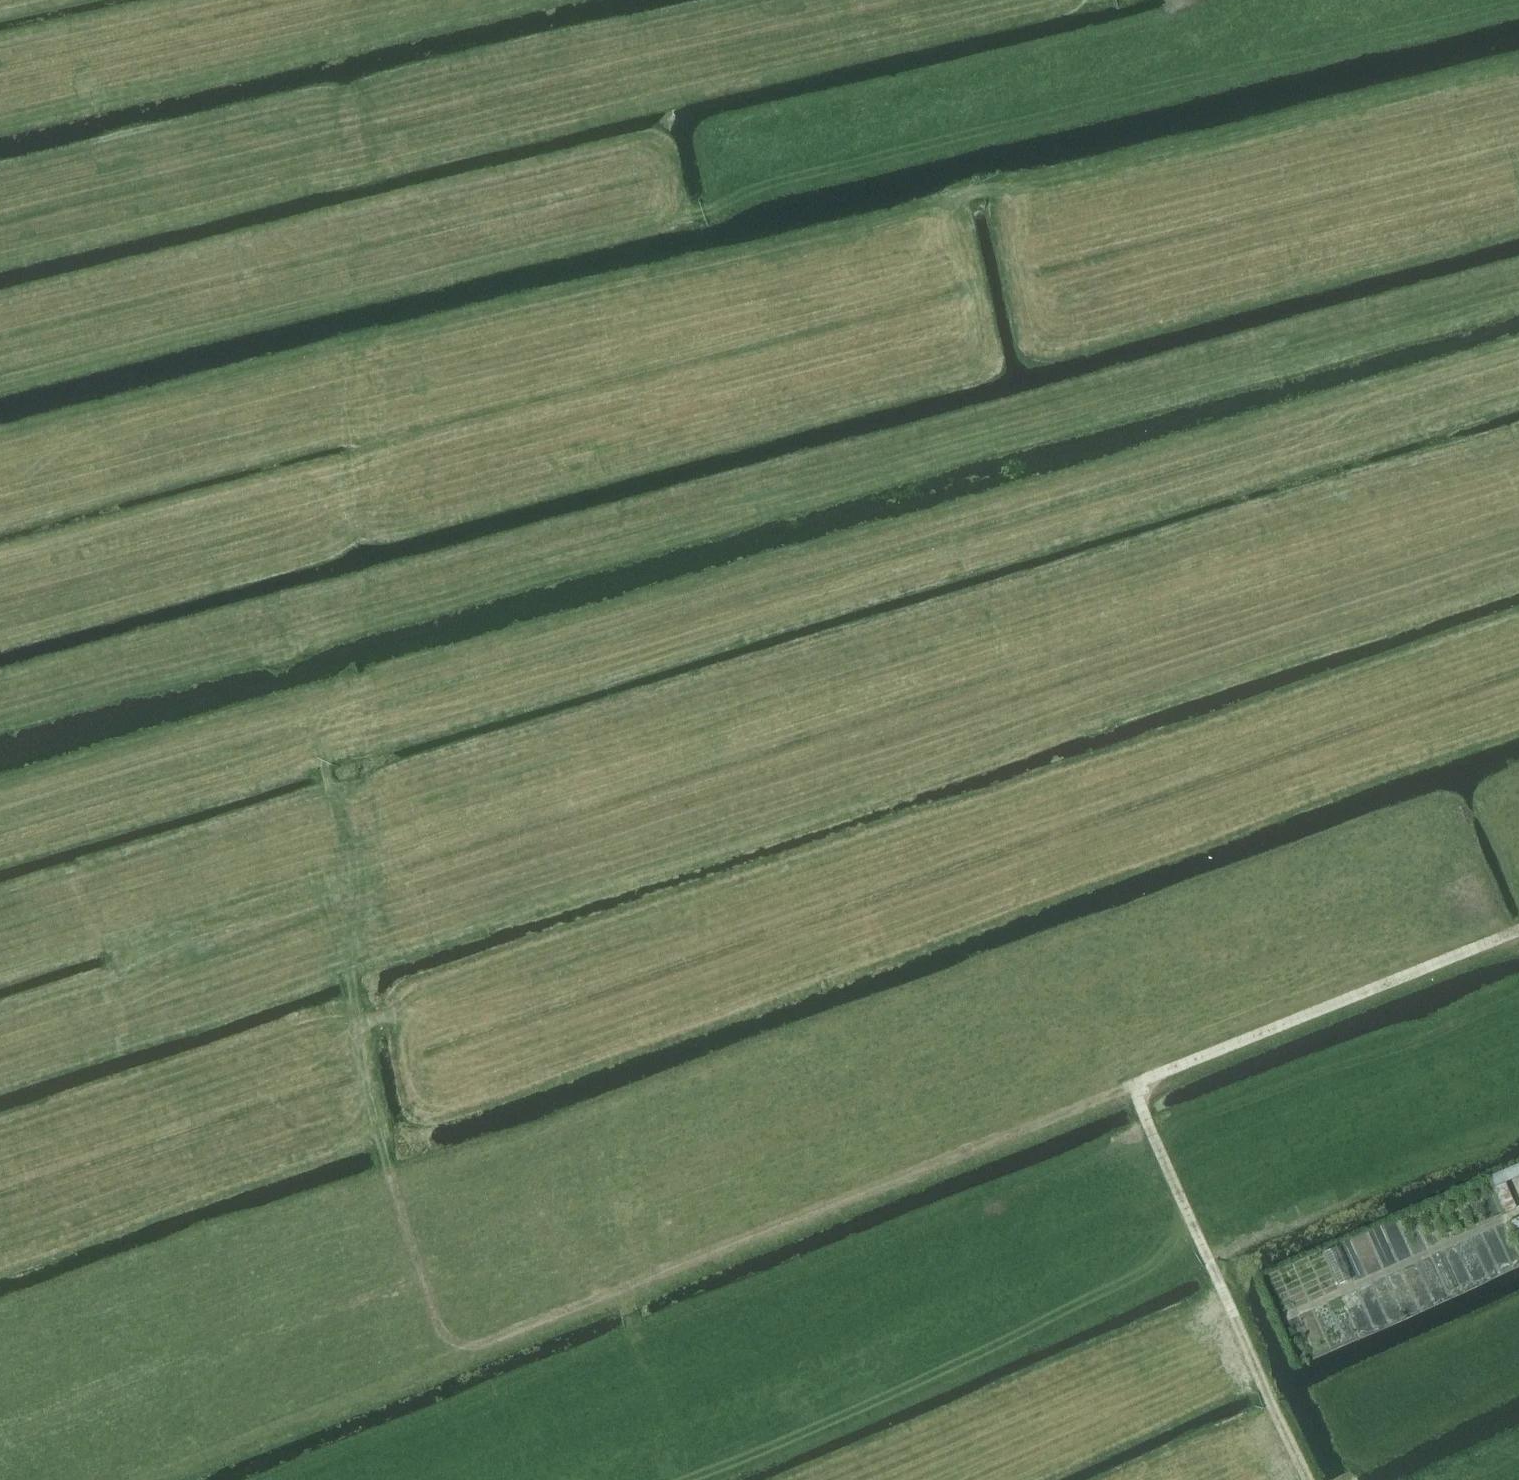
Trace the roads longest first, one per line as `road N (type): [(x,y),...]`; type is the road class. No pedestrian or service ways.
road 1 (track): [(1135,1084),(464,1346),(442,1326),(372,1116),(349,966)]
road 2 (track): [(1518,930),(1135,1084),(1309,1479)]

